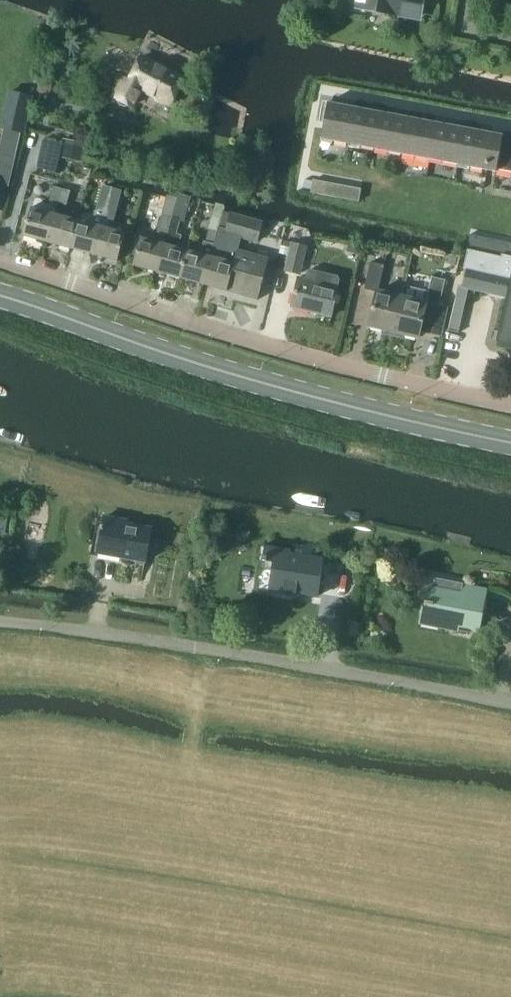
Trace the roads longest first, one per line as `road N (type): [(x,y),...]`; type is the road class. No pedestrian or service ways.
road 1 (secondary): [(510,444),(275,386),(0,296)]
road 2 (residential): [(510,403),(206,327),(0,260)]
road 3 (unclassified): [(510,708),(160,638),(0,623)]

